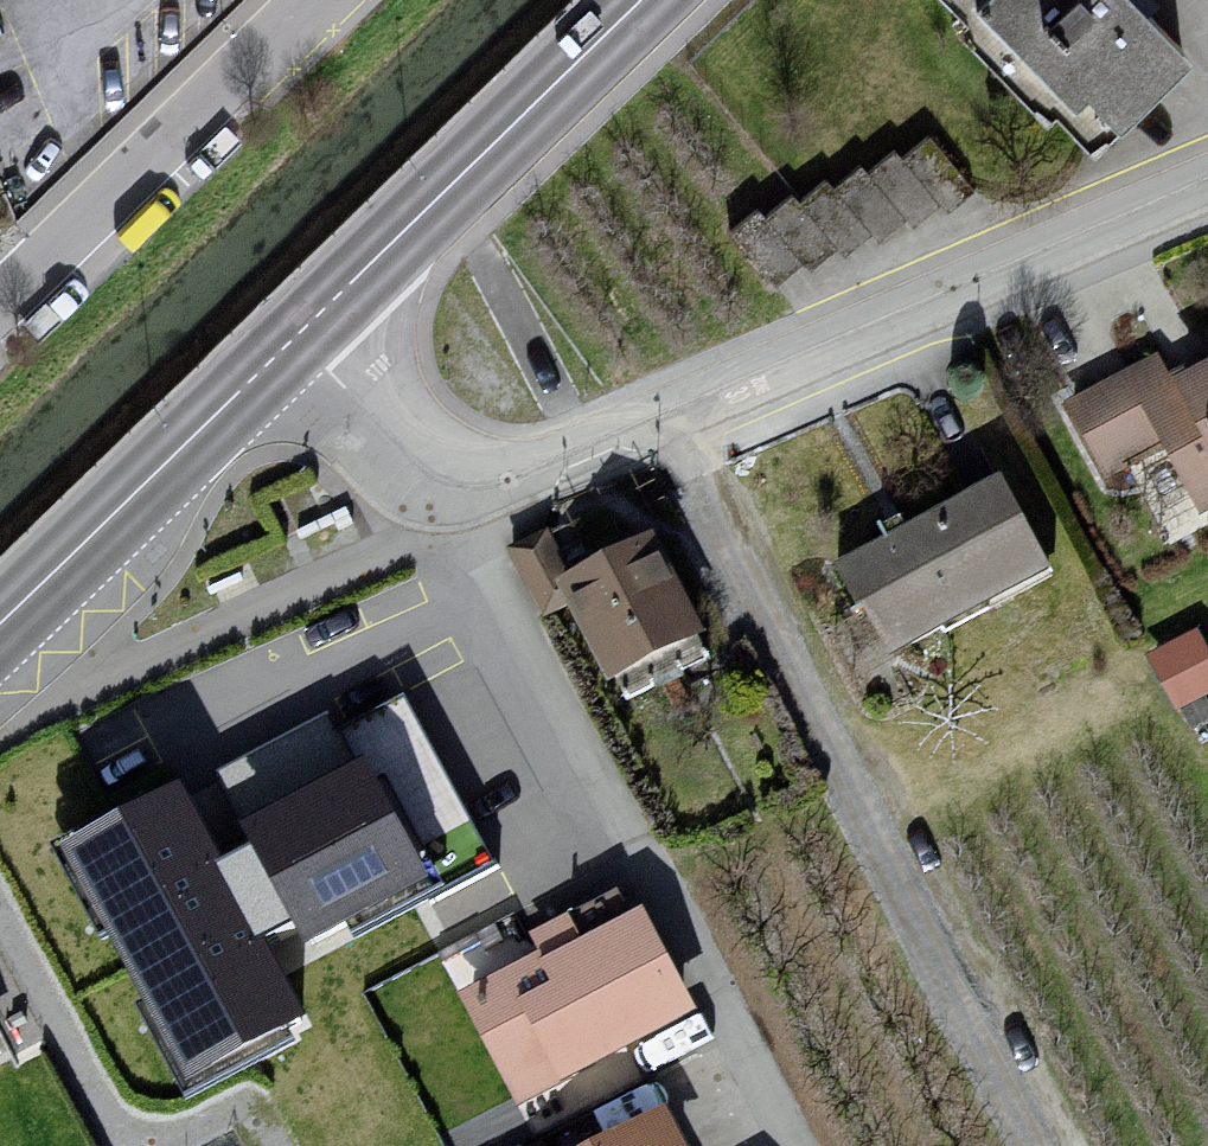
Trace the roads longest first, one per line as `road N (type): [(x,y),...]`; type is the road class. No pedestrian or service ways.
road 1 (residential): [(1207,180),(551,465),(465,484),(421,467),(377,430),(295,338)]
road 2 (secondary): [(295,338),(642,0)]
road 3 (residential): [(315,0),(0,305)]
road 4 (secondary): [(0,629),(295,338)]

